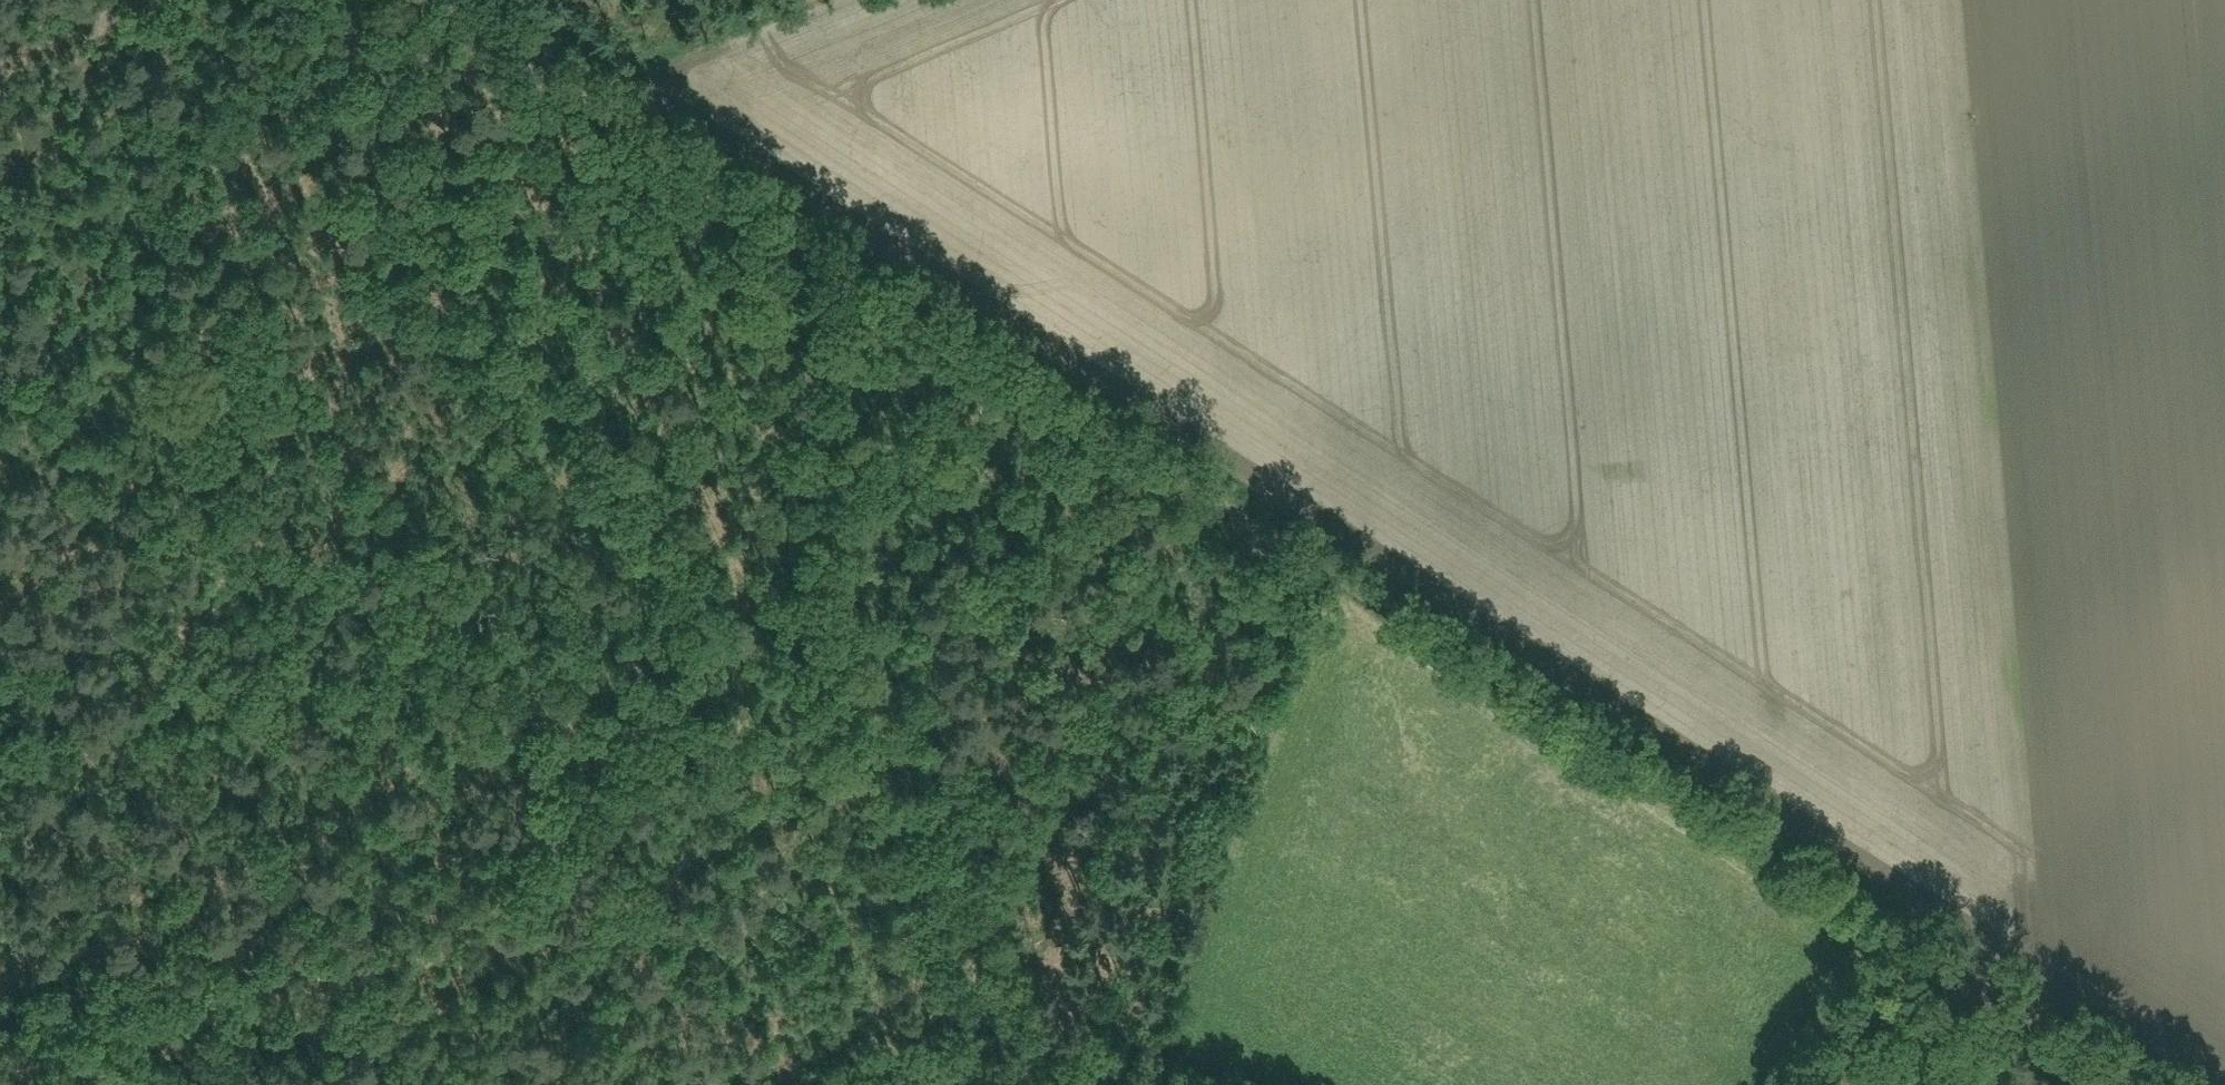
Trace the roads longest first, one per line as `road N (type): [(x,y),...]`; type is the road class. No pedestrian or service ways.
road 1 (track): [(112,0),(40,164),(0,212)]

